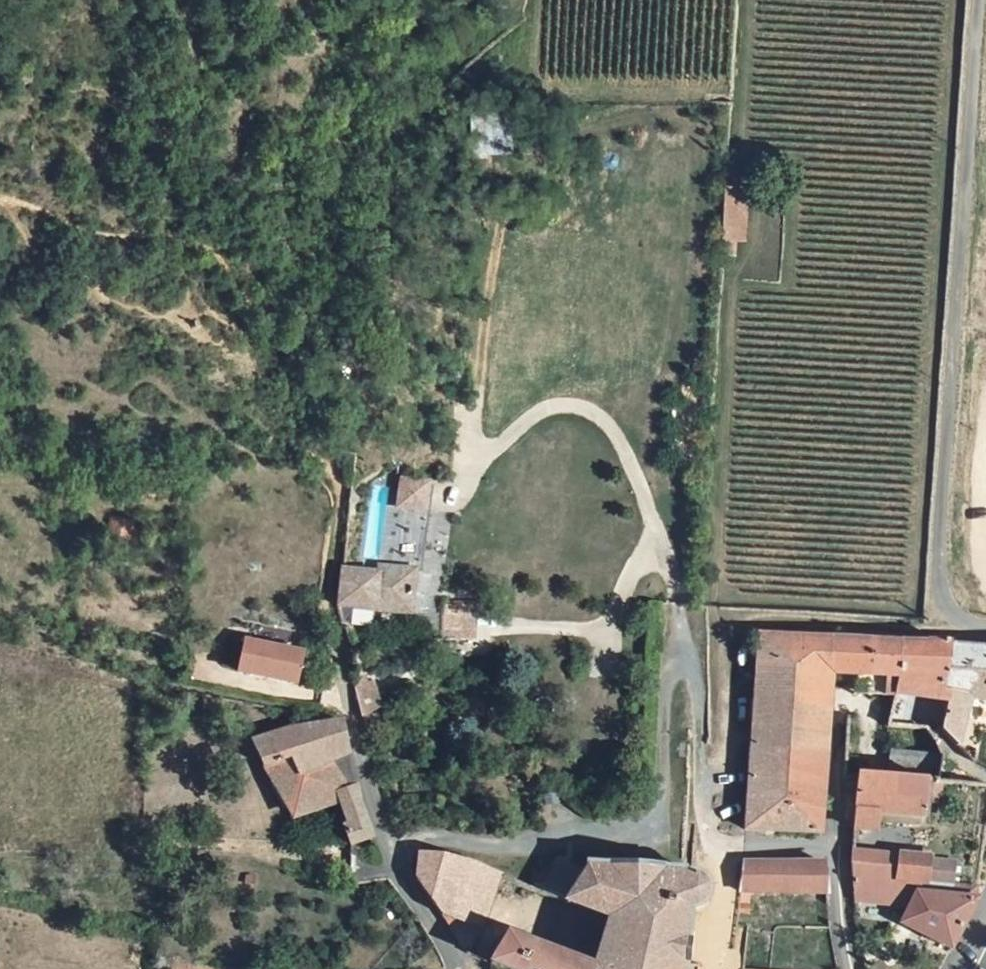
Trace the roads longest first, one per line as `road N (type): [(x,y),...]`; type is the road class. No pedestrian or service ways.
road 1 (track): [(675,609),(633,468),(605,418),(571,406),(543,410),(464,481),(478,332),(509,184)]
road 2 (unclassified): [(981,0),(939,581),(940,611),(956,625),(985,627)]
road 3 (track): [(329,640),(333,477),(257,310),(211,248),(116,232),(0,197)]
road 4 (residential): [(452,968),(369,805),(329,640)]
road 5 (residential): [(724,847),(832,855),(847,968)]
road 6 (track): [(713,968),(724,847),(702,825),(701,764)]

